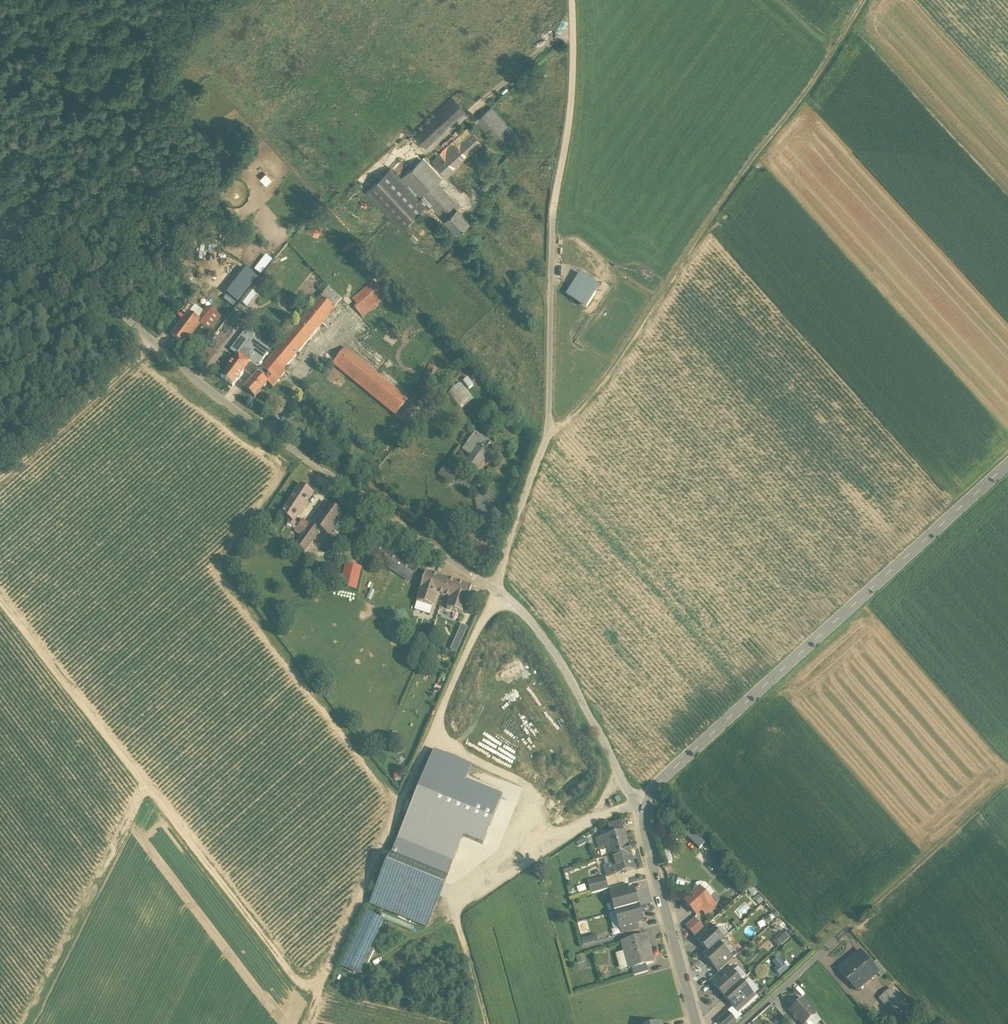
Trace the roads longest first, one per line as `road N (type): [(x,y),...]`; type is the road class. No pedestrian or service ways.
road 1 (unclassified): [(645,803),(627,789),(564,672),(515,607),(212,394),(0,206)]
road 2 (track): [(548,432),(494,591),(300,1023)]
road 3 (track): [(869,0),(591,396),(564,426),(548,432)]
road 4 (residential): [(645,803),(1007,464)]
road 5 (track): [(572,0),(574,92),(553,214),(548,432)]
road 6 (track): [(645,803),(617,808),(454,912),(483,1023)]
road 7 (residential): [(645,803),(646,843),(696,1023)]
road 8 (track): [(1007,783),(847,928)]
road 9 (track): [(155,342),(0,481)]
road 10 (residential): [(847,928),(744,1023)]

